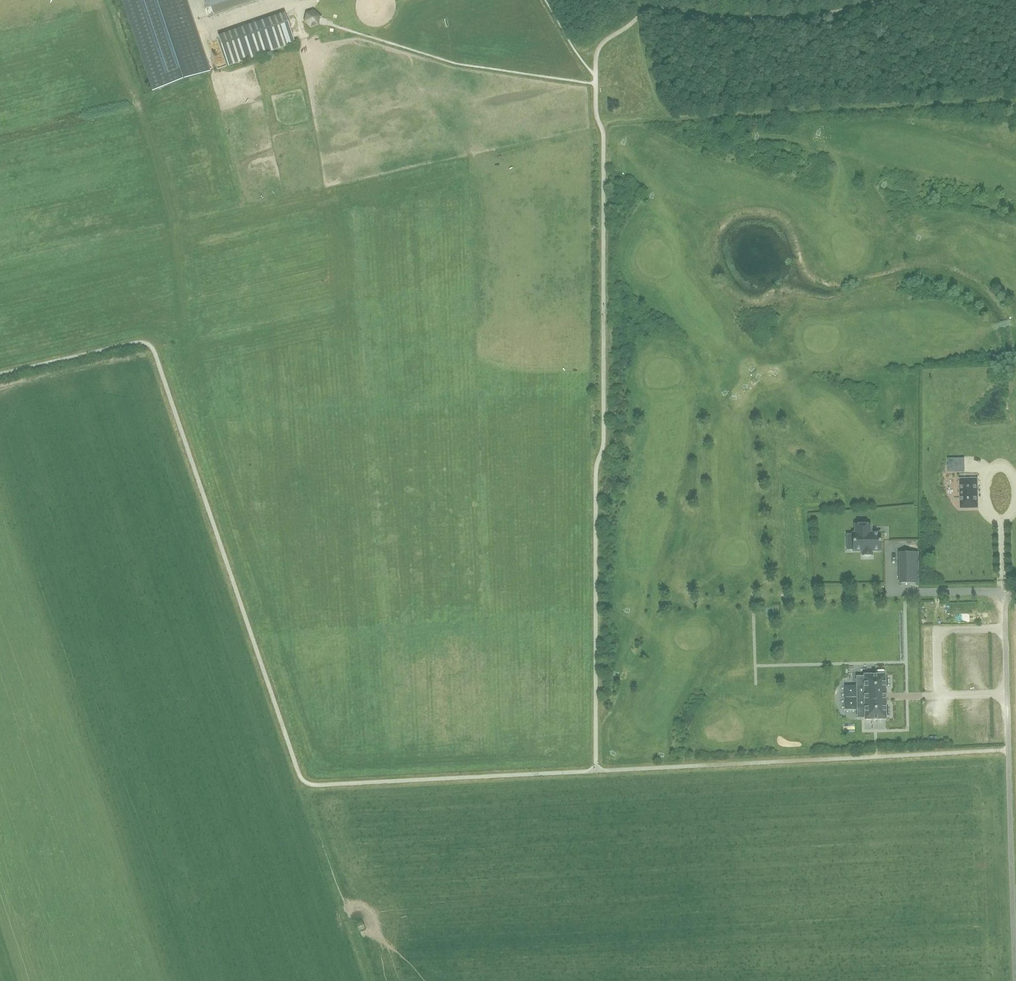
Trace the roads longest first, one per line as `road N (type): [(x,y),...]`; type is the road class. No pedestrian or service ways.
road 1 (unclassified): [(1015,964),(1005,602),(1015,591)]

